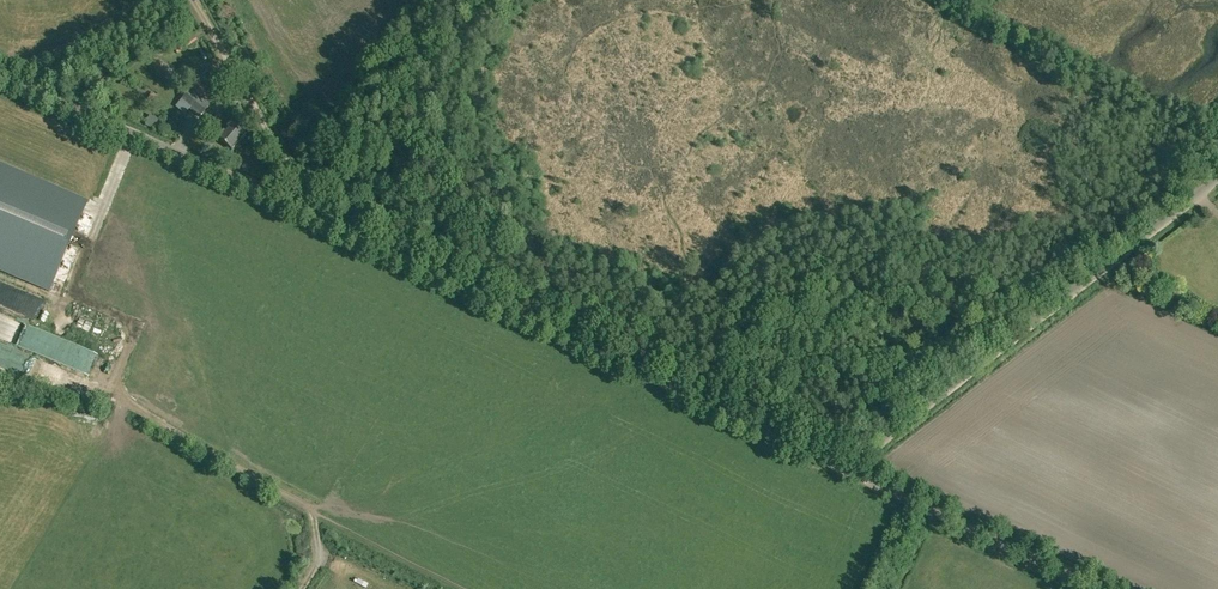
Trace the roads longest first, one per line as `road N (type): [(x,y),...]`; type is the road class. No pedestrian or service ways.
road 1 (unclassified): [(852,470),(0,79)]
road 2 (unclassified): [(852,470),(1217,181)]
road 3 (unclassified): [(1098,588),(852,470)]
road 4 (track): [(329,227),(188,0)]
road 5 (track): [(126,136),(69,294)]

